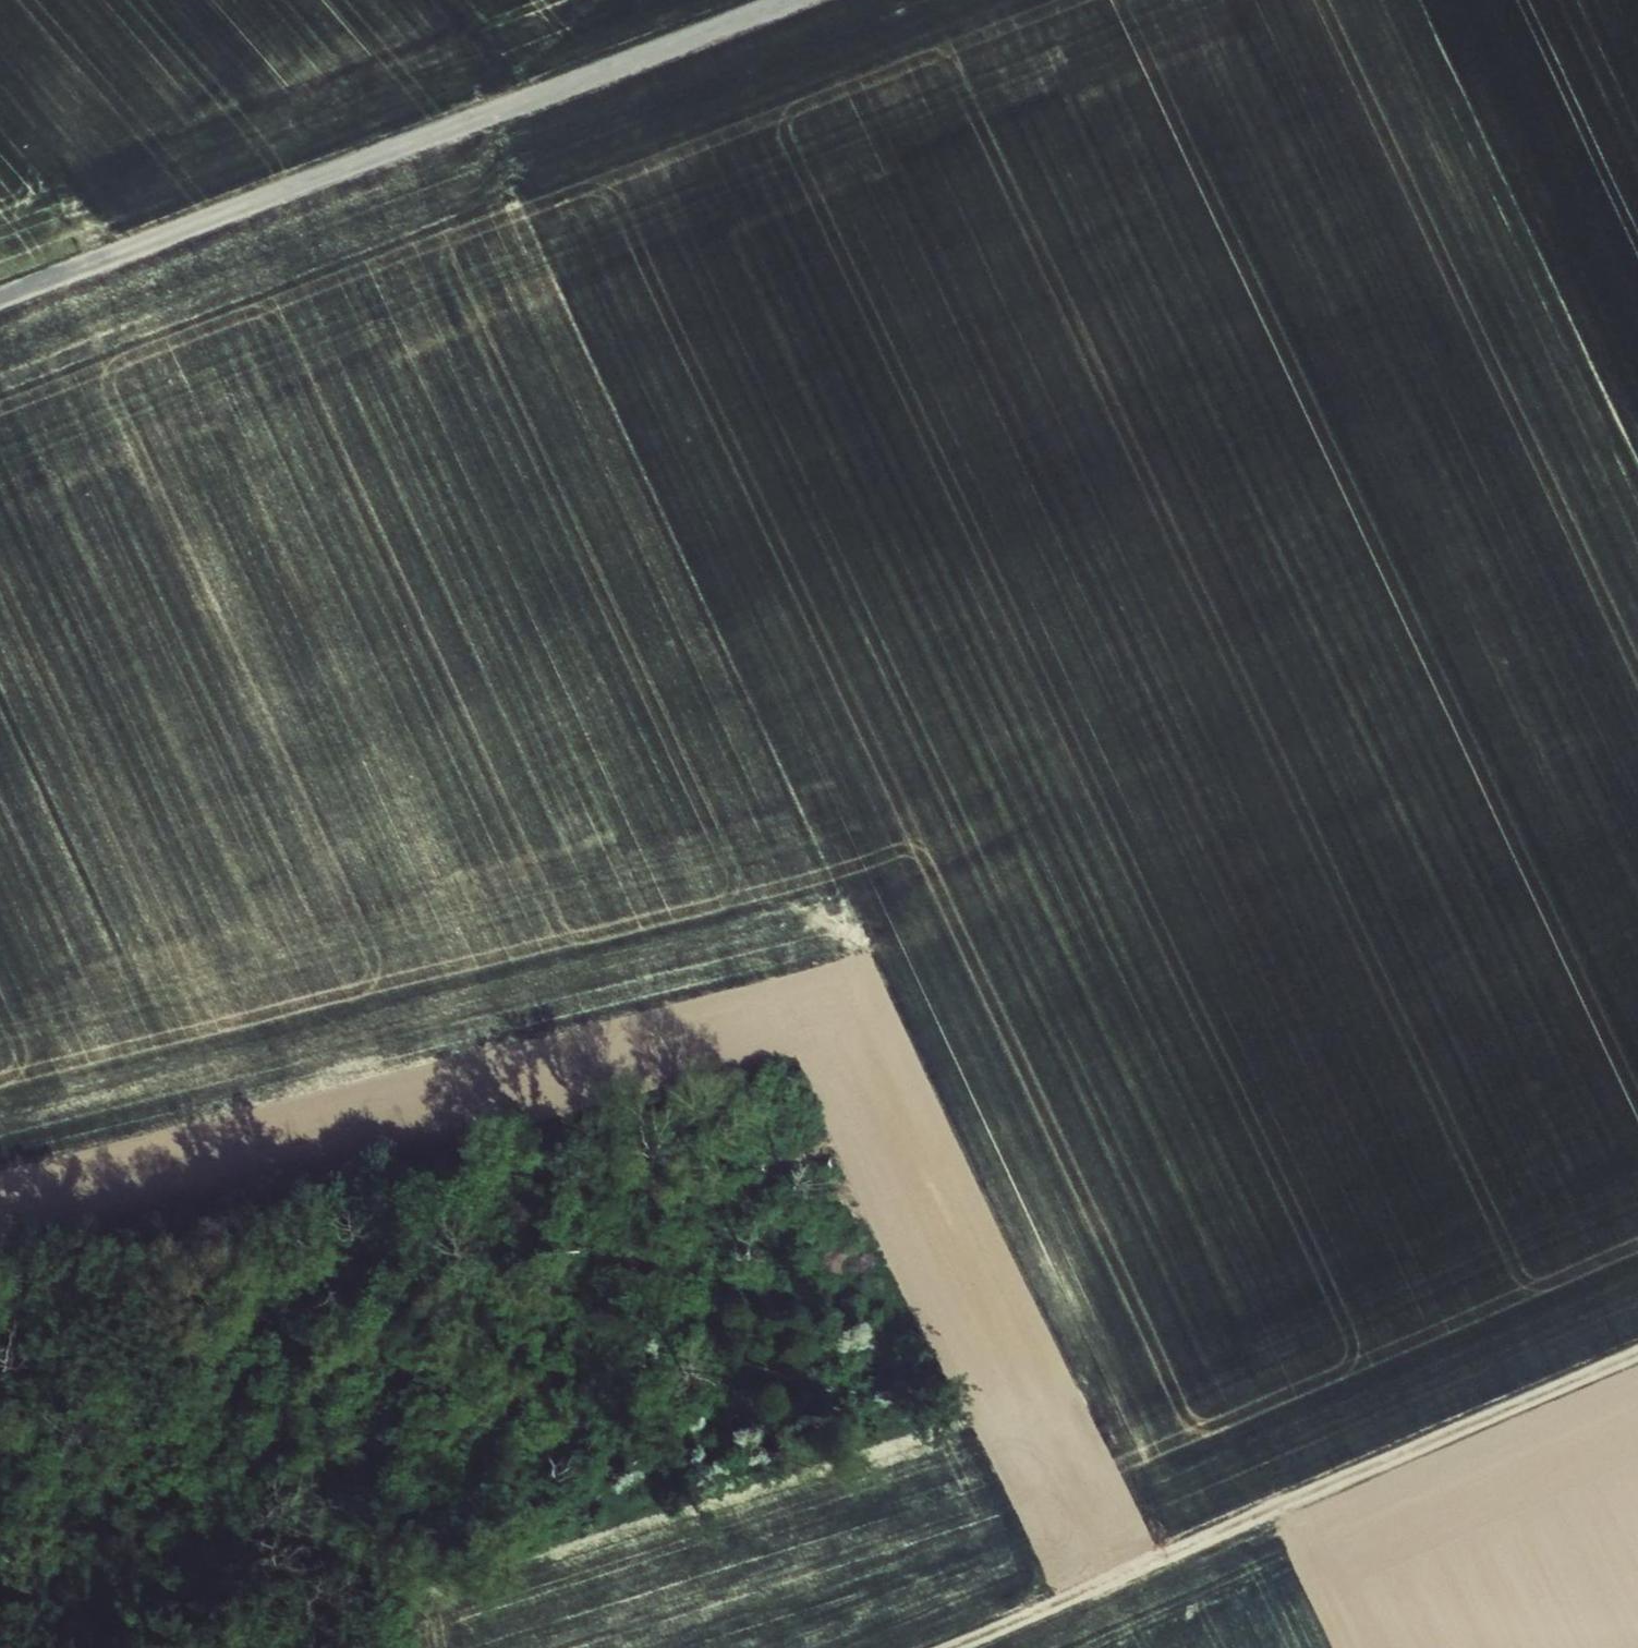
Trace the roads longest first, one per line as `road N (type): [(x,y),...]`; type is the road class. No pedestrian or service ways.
road 1 (track): [(0,296),(784,0)]
road 2 (track): [(957,1647),(1637,1357)]

